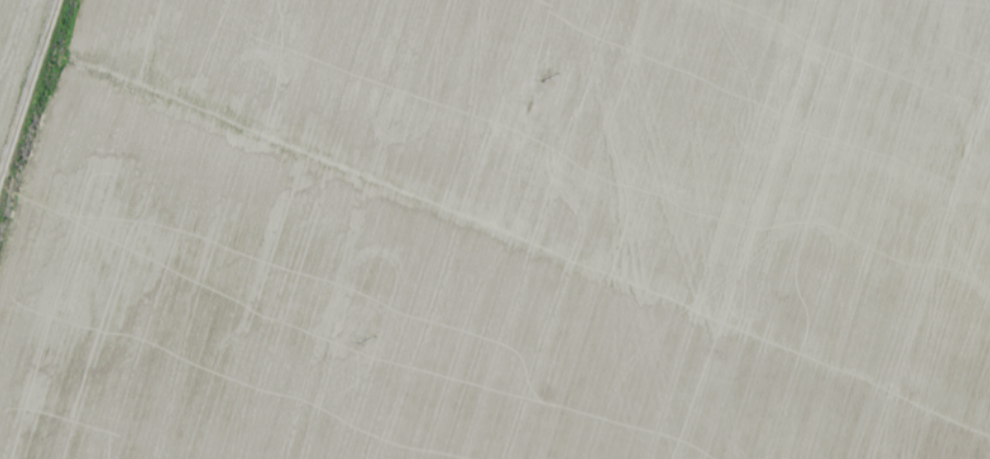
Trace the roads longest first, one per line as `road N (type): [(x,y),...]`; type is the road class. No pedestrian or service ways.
road 1 (residential): [(0,175),(57,0)]

